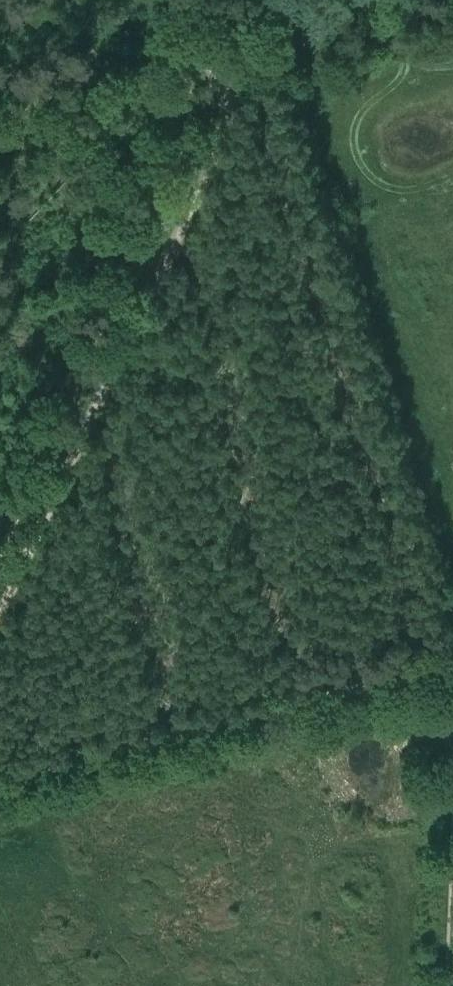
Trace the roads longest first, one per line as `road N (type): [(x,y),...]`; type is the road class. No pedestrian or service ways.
road 1 (track): [(0,615),(223,139),(227,100),(179,0)]
road 2 (track): [(452,666),(0,778)]
road 3 (track): [(211,65),(452,8)]

